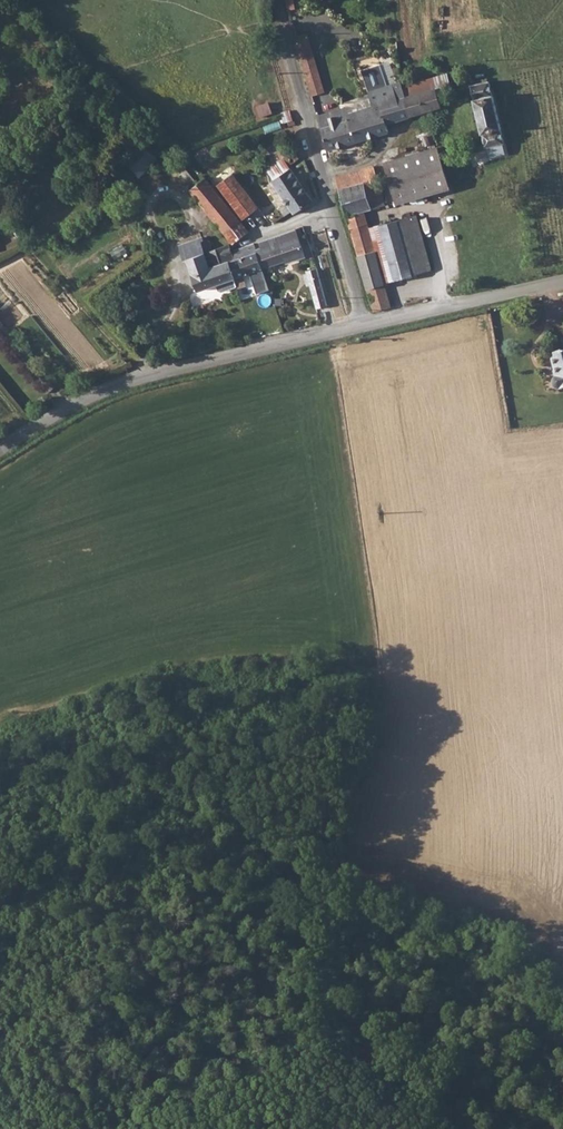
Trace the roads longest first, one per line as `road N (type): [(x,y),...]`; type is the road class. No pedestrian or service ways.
road 1 (unclassified): [(365,327),(113,388),(0,450)]
road 2 (residential): [(291,60),(365,327)]
road 3 (unclassified): [(562,281),(365,327)]

